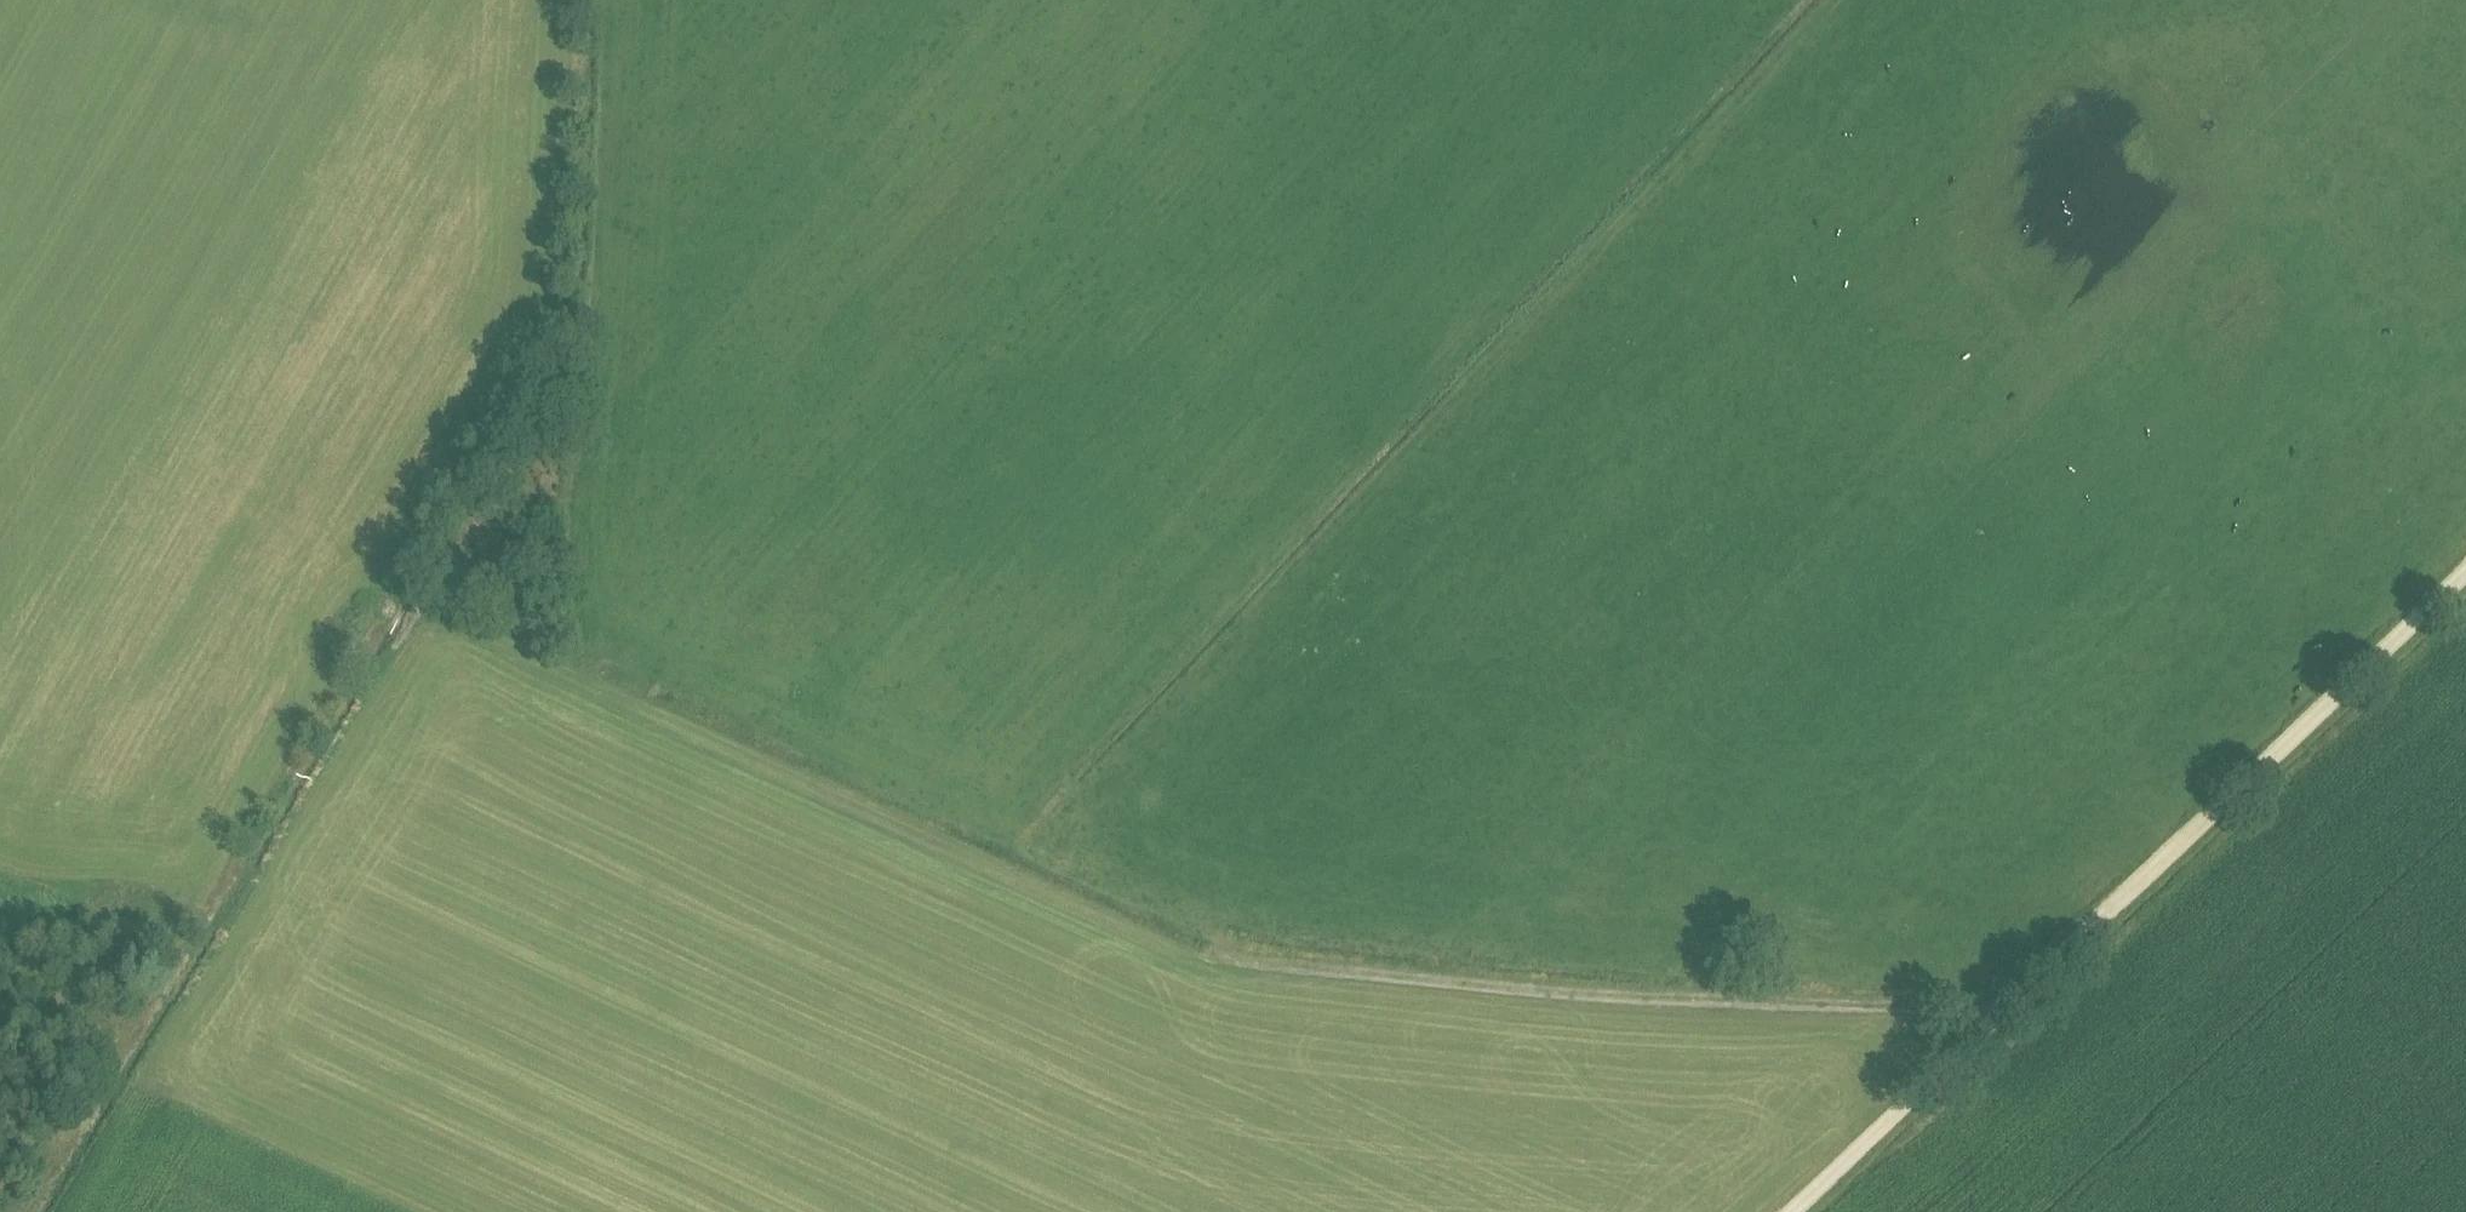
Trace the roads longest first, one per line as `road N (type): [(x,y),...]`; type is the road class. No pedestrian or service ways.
road 1 (track): [(2009,1009),(1646,995),(1271,964),(1230,956),(1216,934)]
road 2 (track): [(178,957),(30,1211)]

